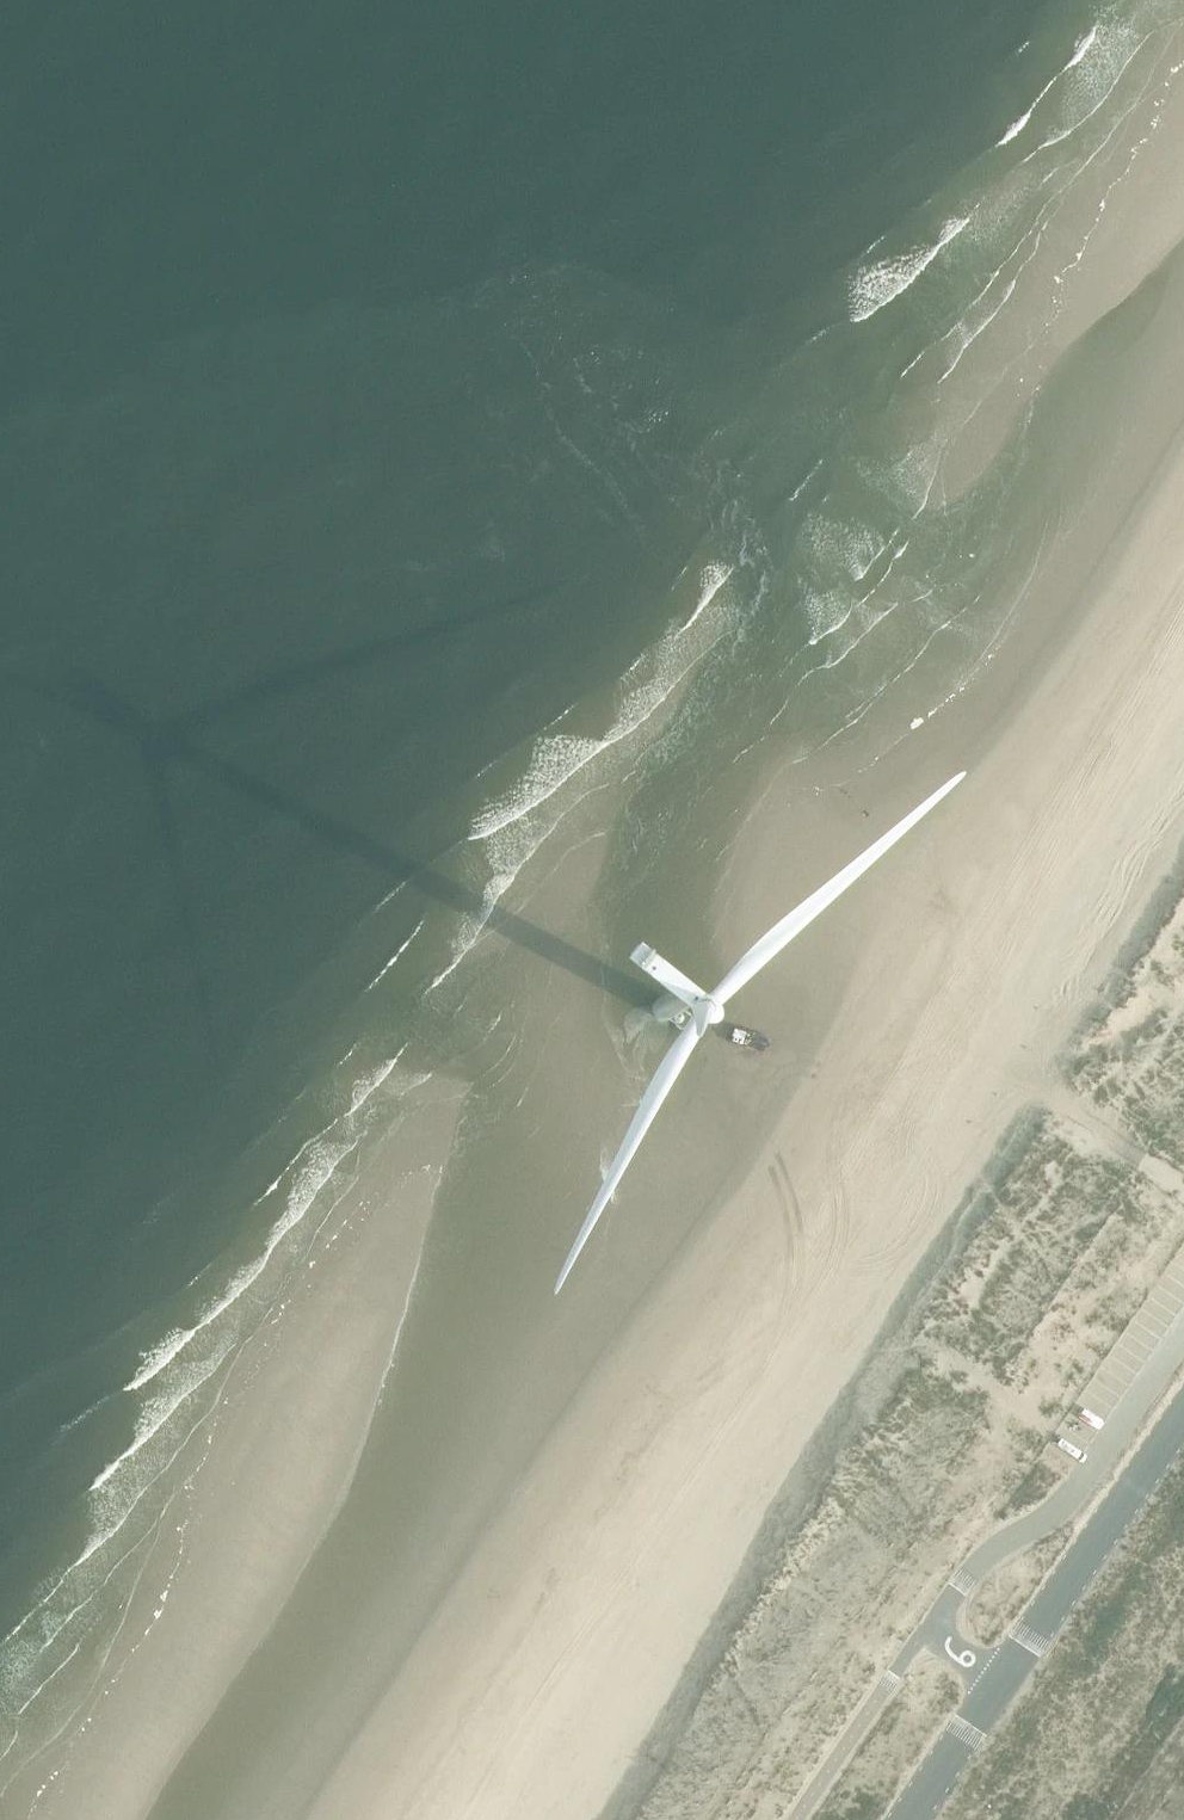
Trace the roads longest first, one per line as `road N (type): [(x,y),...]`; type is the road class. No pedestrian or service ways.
road 1 (unclassified): [(1183,1337),(1085,1481),(983,1561),(931,1628),(1001,1680)]
road 2 (unclassified): [(1183,1413),(1001,1680)]
road 3 (unclassified): [(1001,1680),(906,1819)]

